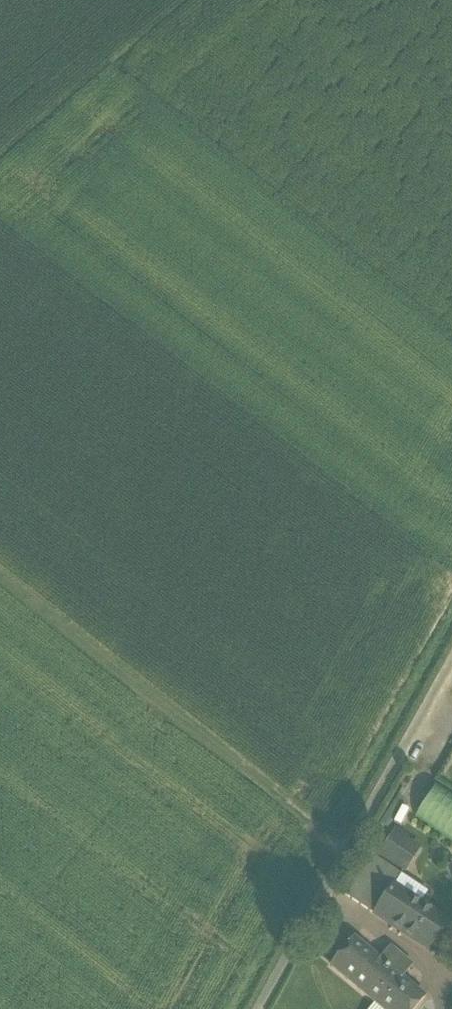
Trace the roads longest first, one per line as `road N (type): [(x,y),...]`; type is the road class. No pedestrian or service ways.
road 1 (track): [(351,847),(0,577)]
road 2 (unclassified): [(451,662),(269,1008)]
road 3 (track): [(451,1008),(449,982),(434,960),(327,892)]

